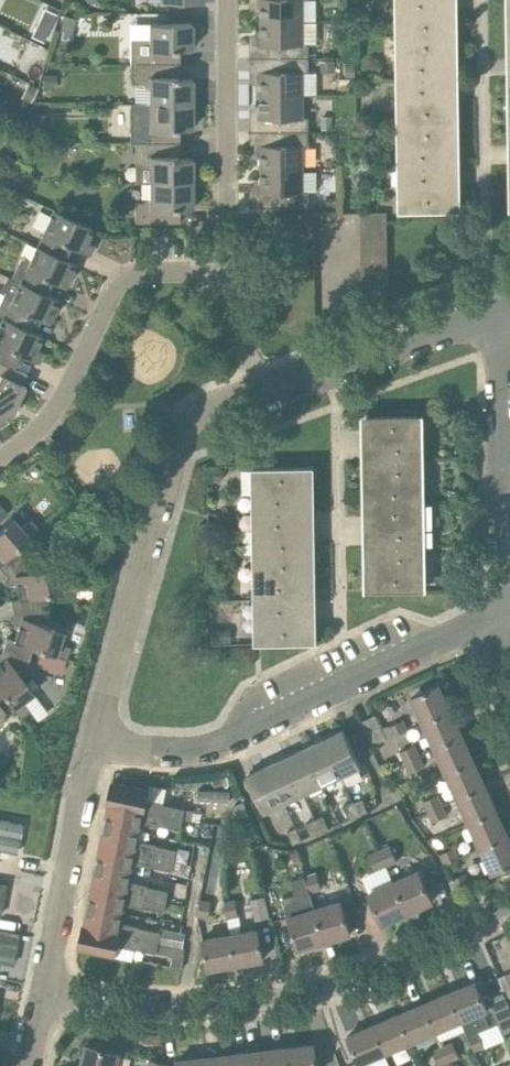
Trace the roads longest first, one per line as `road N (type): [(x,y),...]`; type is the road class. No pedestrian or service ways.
road 1 (residential): [(43,991),(142,1008),(250,1002),(354,979),(509,906)]
road 2 (residential): [(94,736),(146,749),(207,749),(500,618)]
road 3 (residential): [(94,736),(183,431),(200,411),(258,390)]
road 4 (residential): [(0,459),(55,409),(117,282),(137,271),(216,272)]
road 5 (residential): [(500,618),(499,347),(489,308)]
road 6 (residential): [(216,272),(225,218),(226,0)]
road 7 (residential): [(43,991),(94,736)]
road 8 (residential): [(258,390),(489,308)]
road 9 (residential): [(258,390),(216,272)]

